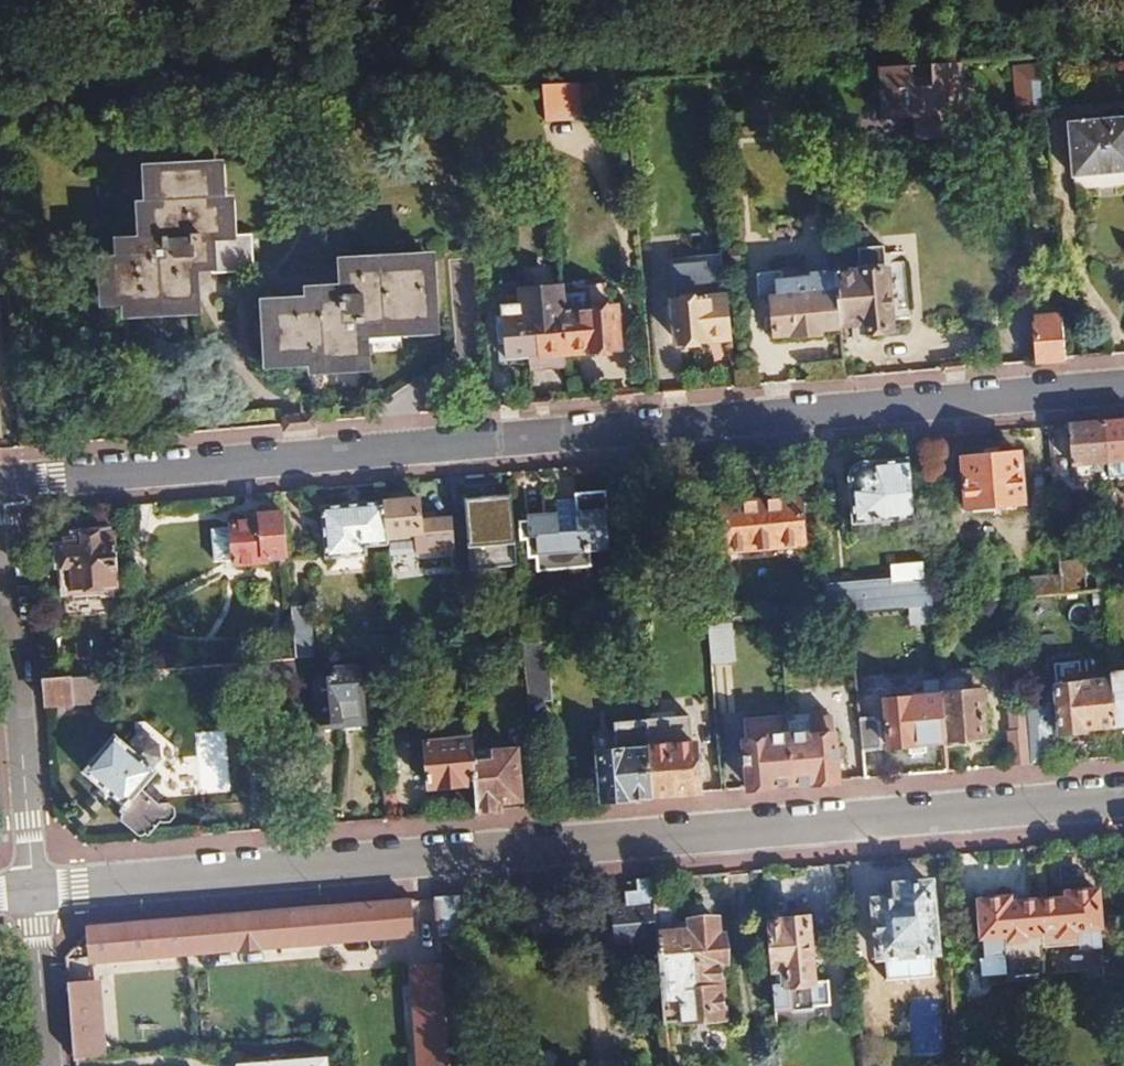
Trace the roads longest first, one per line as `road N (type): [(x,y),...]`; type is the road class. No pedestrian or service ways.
road 1 (residential): [(0,491),(1123,395)]
road 2 (residential): [(31,896),(1123,800)]
road 3 (residential): [(0,491),(31,896)]
road 4 (residential): [(31,896),(45,1065)]

